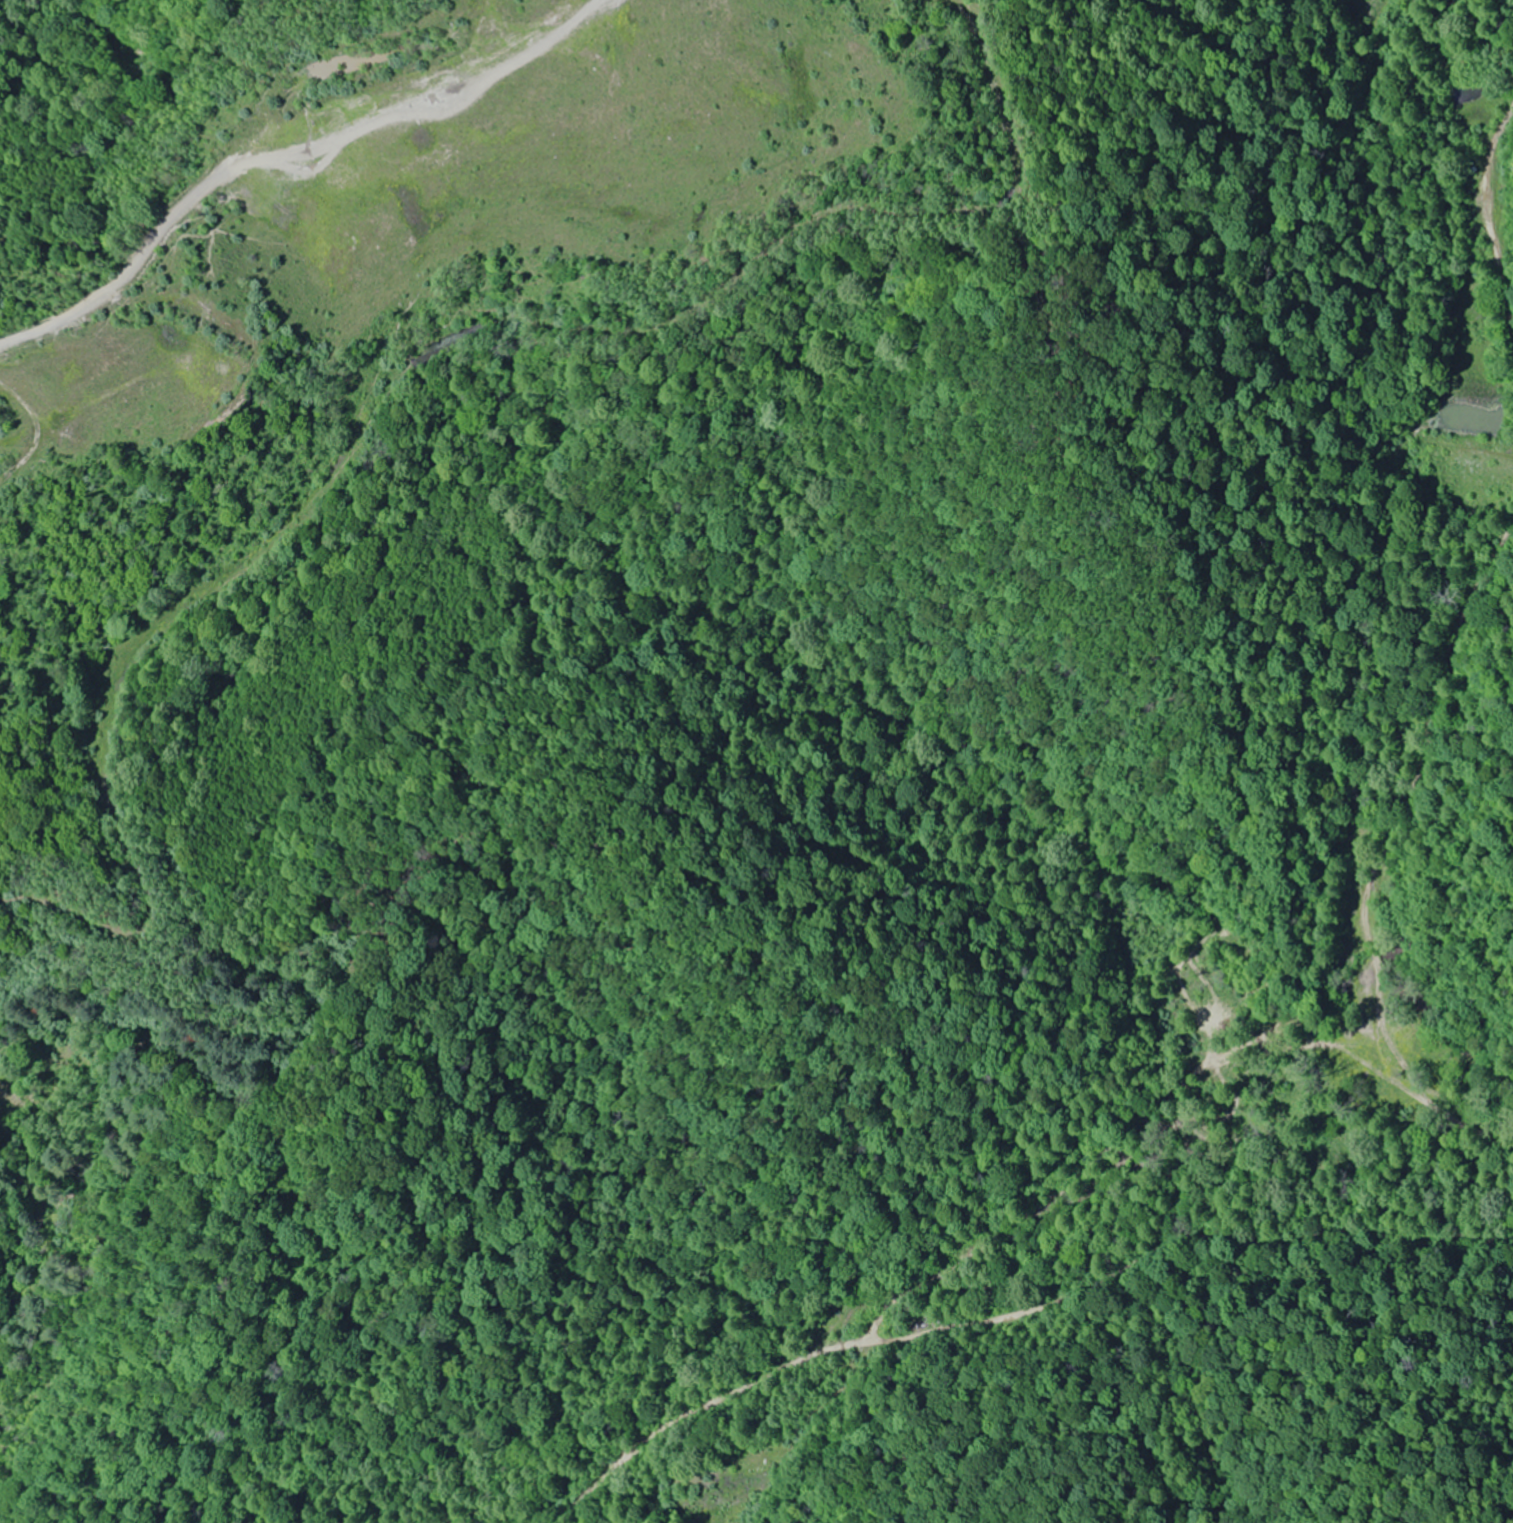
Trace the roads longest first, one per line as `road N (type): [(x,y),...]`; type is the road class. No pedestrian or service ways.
road 1 (residential): [(926,1356),(1180,1204),(1373,1167),(1512,1196)]
road 2 (track): [(926,1356),(653,1522)]

